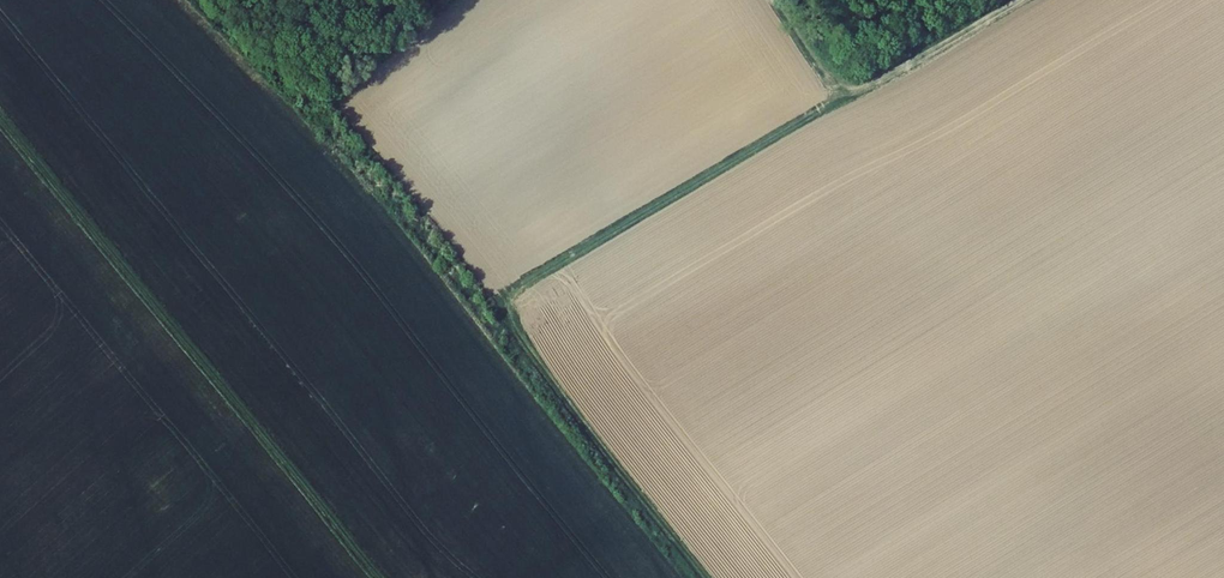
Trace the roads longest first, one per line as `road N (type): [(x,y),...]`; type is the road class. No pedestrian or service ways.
road 1 (track): [(706,577),(504,323),(503,302),(1018,0)]
road 2 (track): [(0,98),(394,577)]

